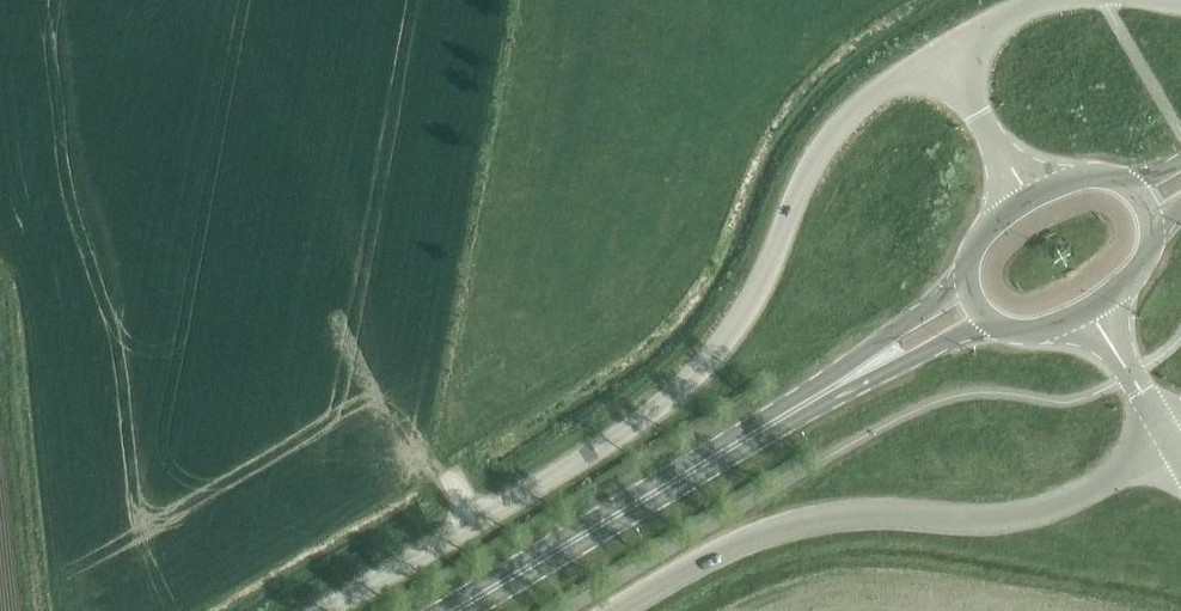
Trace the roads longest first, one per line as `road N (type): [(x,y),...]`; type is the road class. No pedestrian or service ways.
road 1 (unclassified): [(332,610),(653,412),(726,342),(769,268),(802,173),(831,133),(866,98),(939,51)]
road 2 (unclassified): [(625,610),(770,533),(832,519),(1013,520),(1060,509),(1172,447)]
road 3 (primary): [(457,610),(768,426)]
road 4 (primary): [(966,287),(768,426)]
road 5 (primary): [(768,426),(988,326)]
road 6 (unclassified): [(1032,201),(939,51)]
road 7 (unclassified): [(1095,311),(1172,447)]
road 8 (unclassified): [(939,51),(1005,14),(1051,0)]

